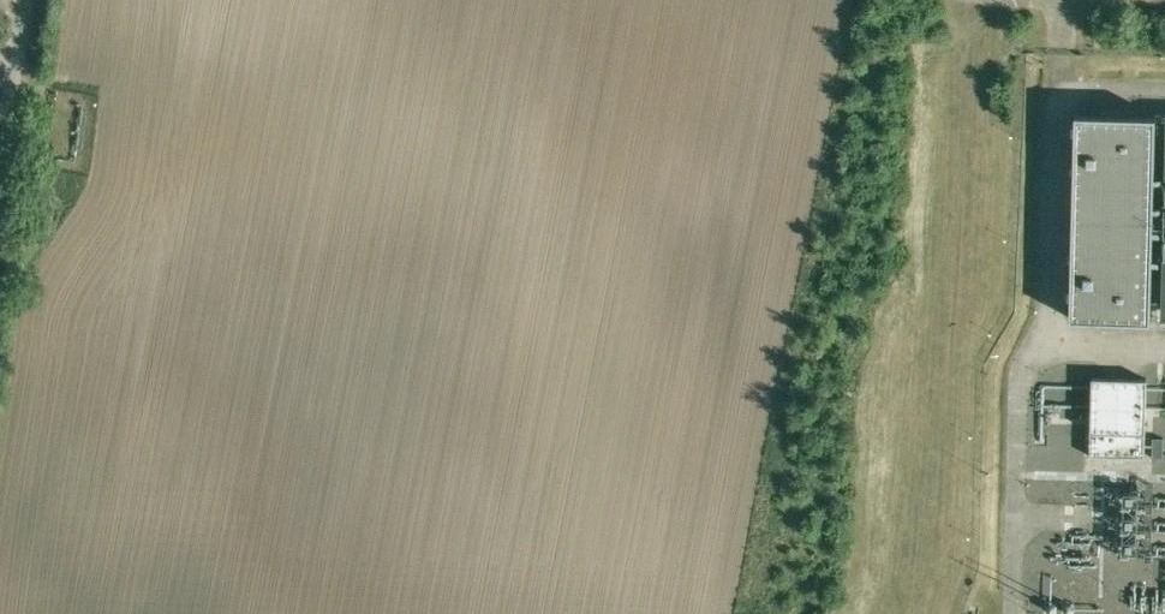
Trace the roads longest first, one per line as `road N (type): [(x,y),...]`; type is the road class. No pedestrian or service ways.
road 1 (unclassified): [(24,0),(0,159)]

